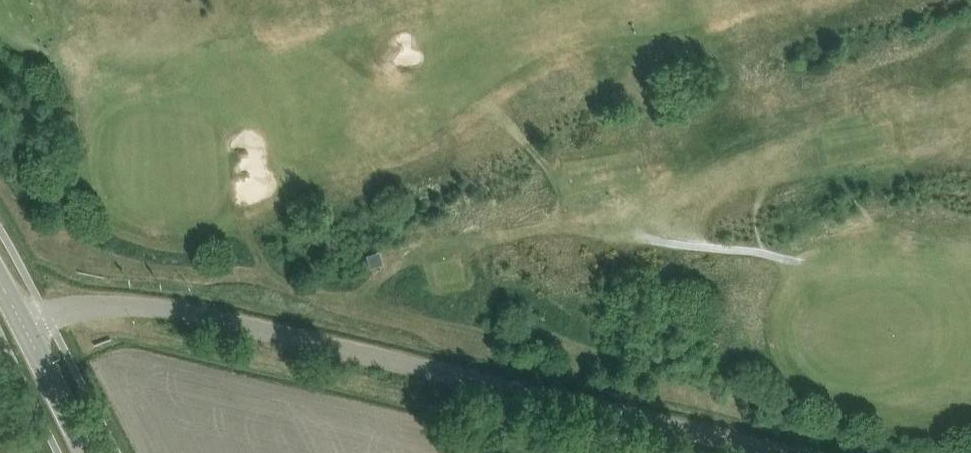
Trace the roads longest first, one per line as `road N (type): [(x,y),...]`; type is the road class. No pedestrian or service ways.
road 1 (unclassified): [(24,327),(71,306),(186,311),(786,452)]
road 2 (track): [(71,306),(689,452)]
road 3 (secondary): [(89,452),(24,327)]

